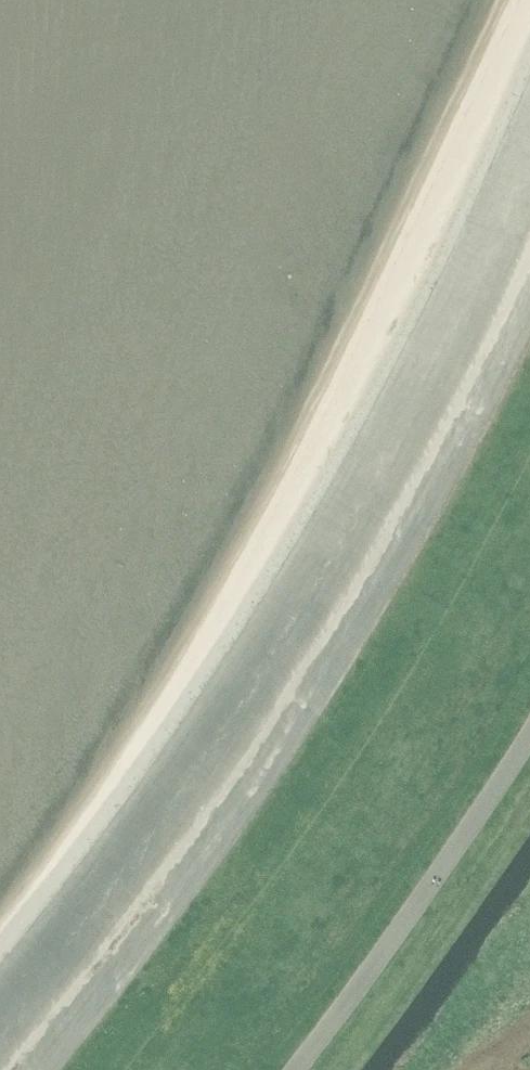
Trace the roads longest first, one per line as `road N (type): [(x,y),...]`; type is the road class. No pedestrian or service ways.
road 1 (unclassified): [(295,1069),(529,728)]

